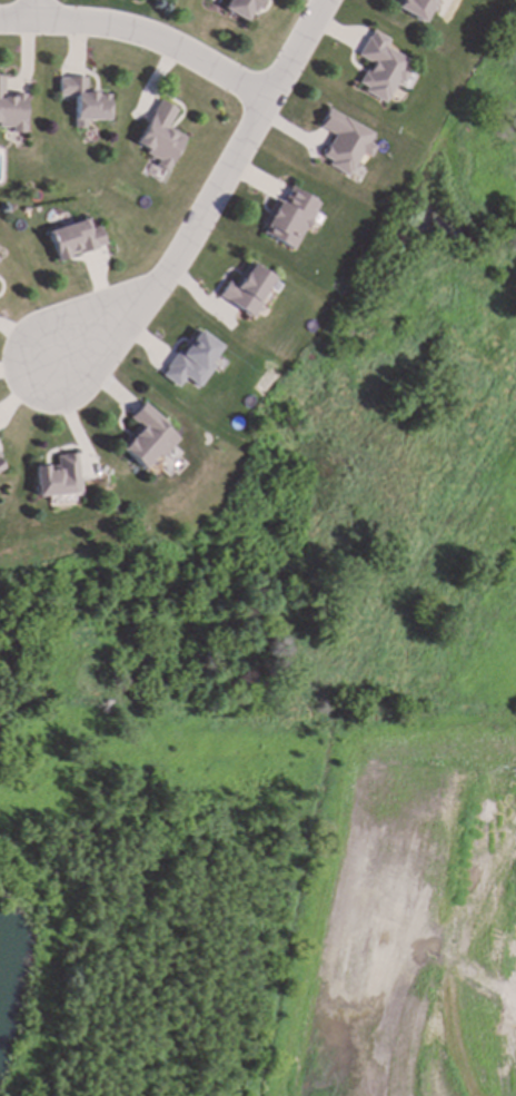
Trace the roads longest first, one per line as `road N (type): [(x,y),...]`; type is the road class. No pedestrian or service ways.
road 1 (residential): [(60,359),(163,285),(330,0)]
road 2 (residential): [(0,23),(142,34),(271,103)]

